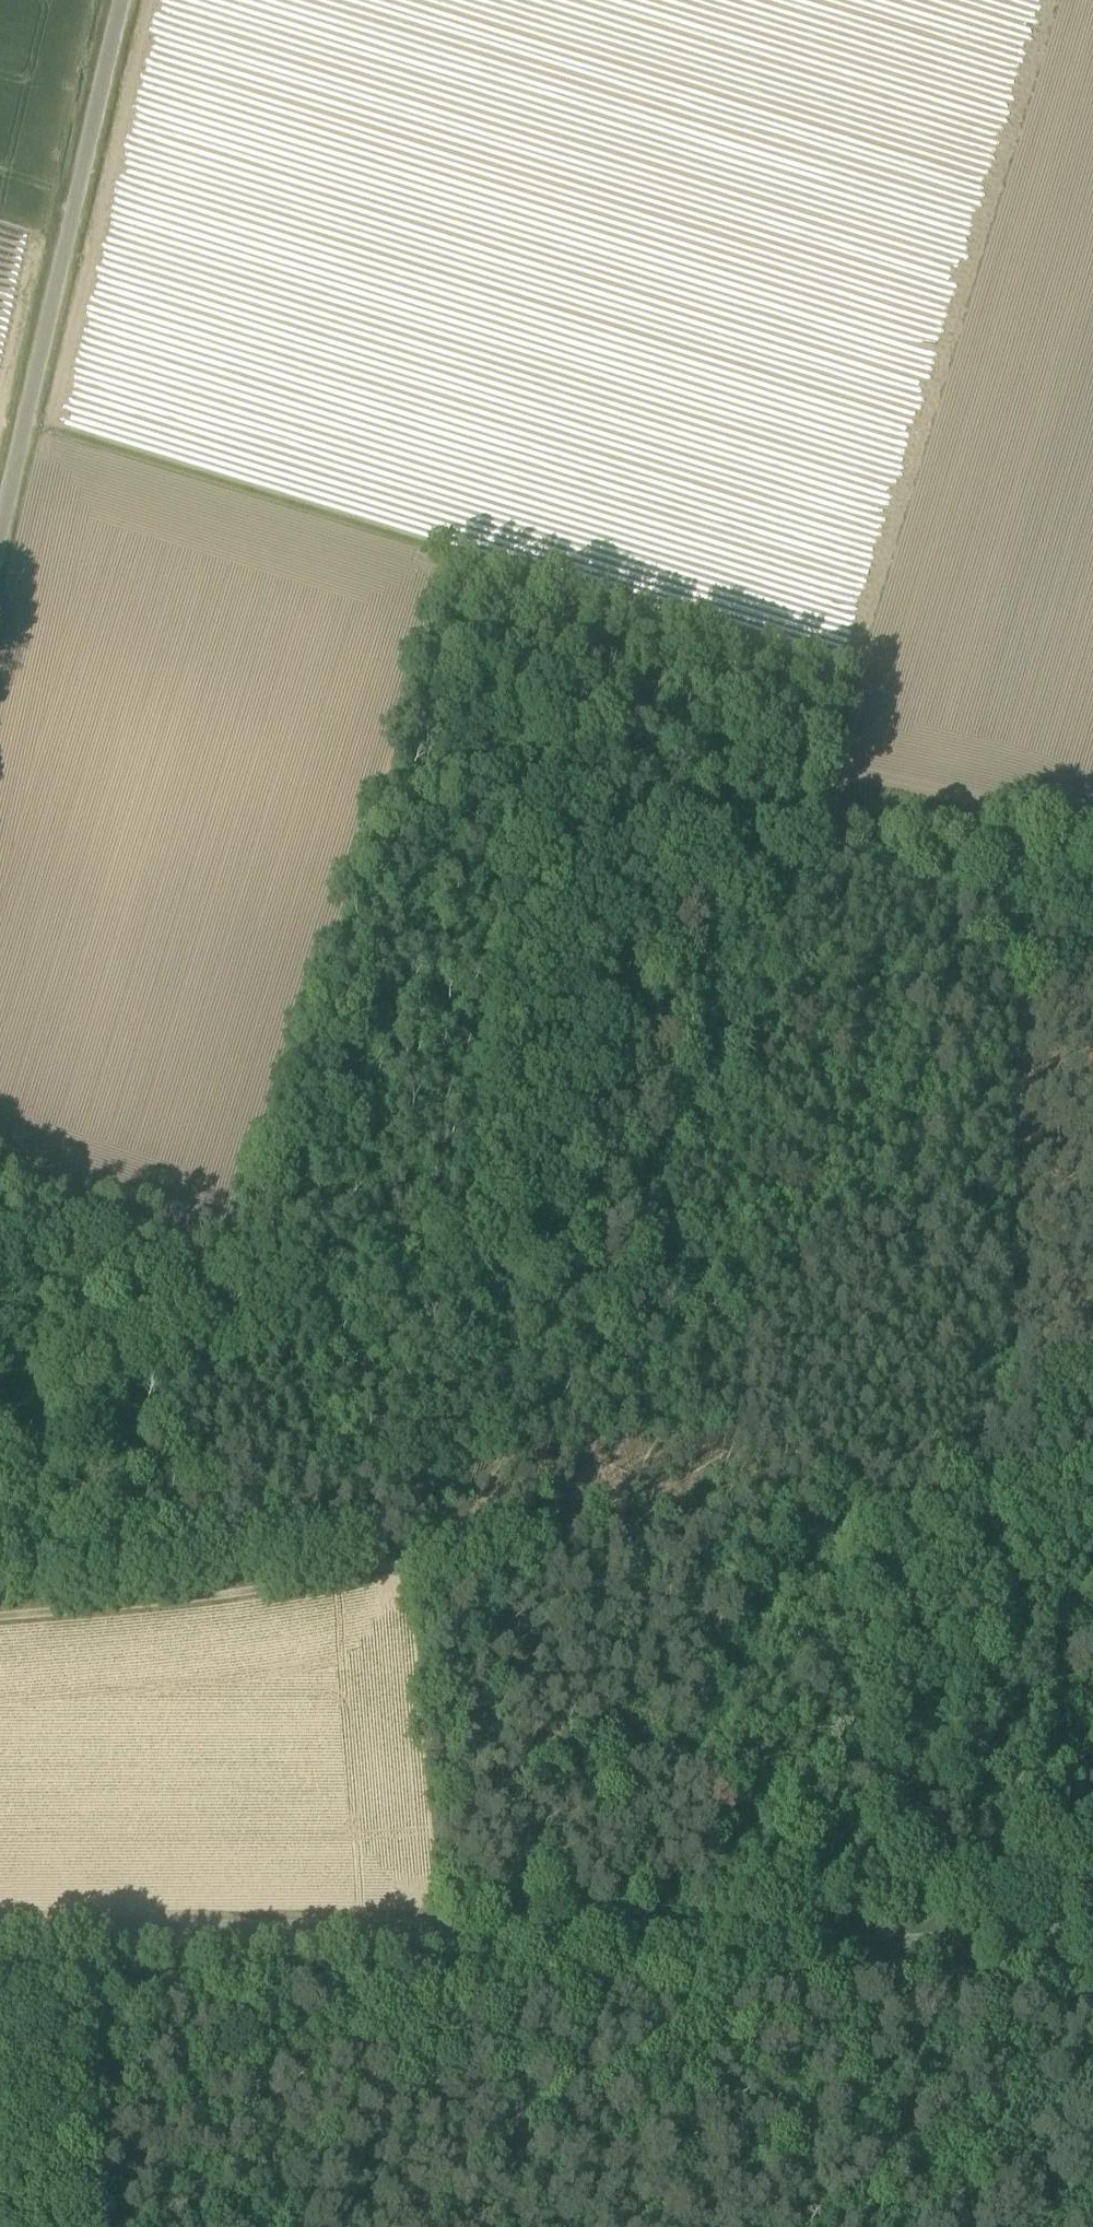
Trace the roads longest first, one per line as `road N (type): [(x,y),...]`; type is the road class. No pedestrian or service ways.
road 1 (track): [(0,1597),(754,1563),(1092,1511)]
road 2 (unclassified): [(0,1914),(1092,1907)]
road 3 (unclassified): [(0,575),(135,0)]

